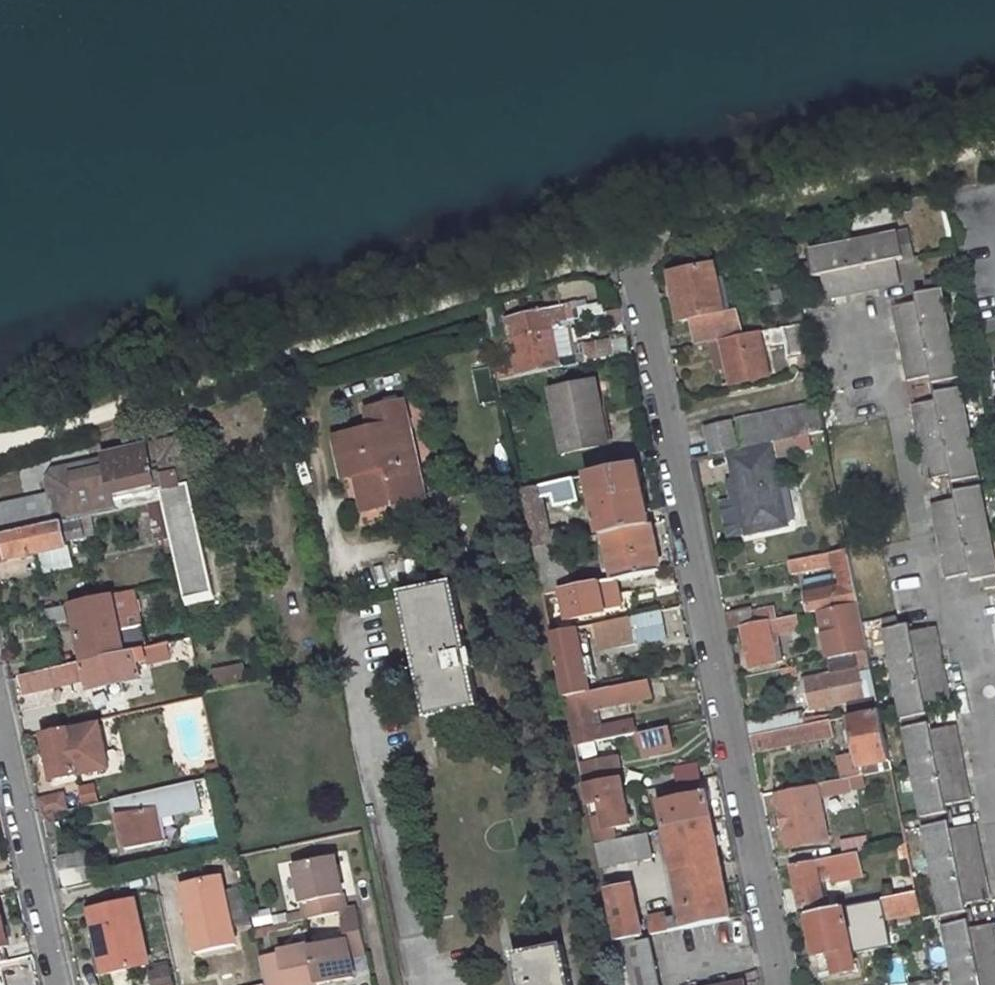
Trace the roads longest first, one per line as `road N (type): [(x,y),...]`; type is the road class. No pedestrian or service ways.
road 1 (residential): [(782,984),(630,248)]
road 2 (residential): [(420,984),(346,621)]
road 3 (residential): [(55,984),(0,734)]

